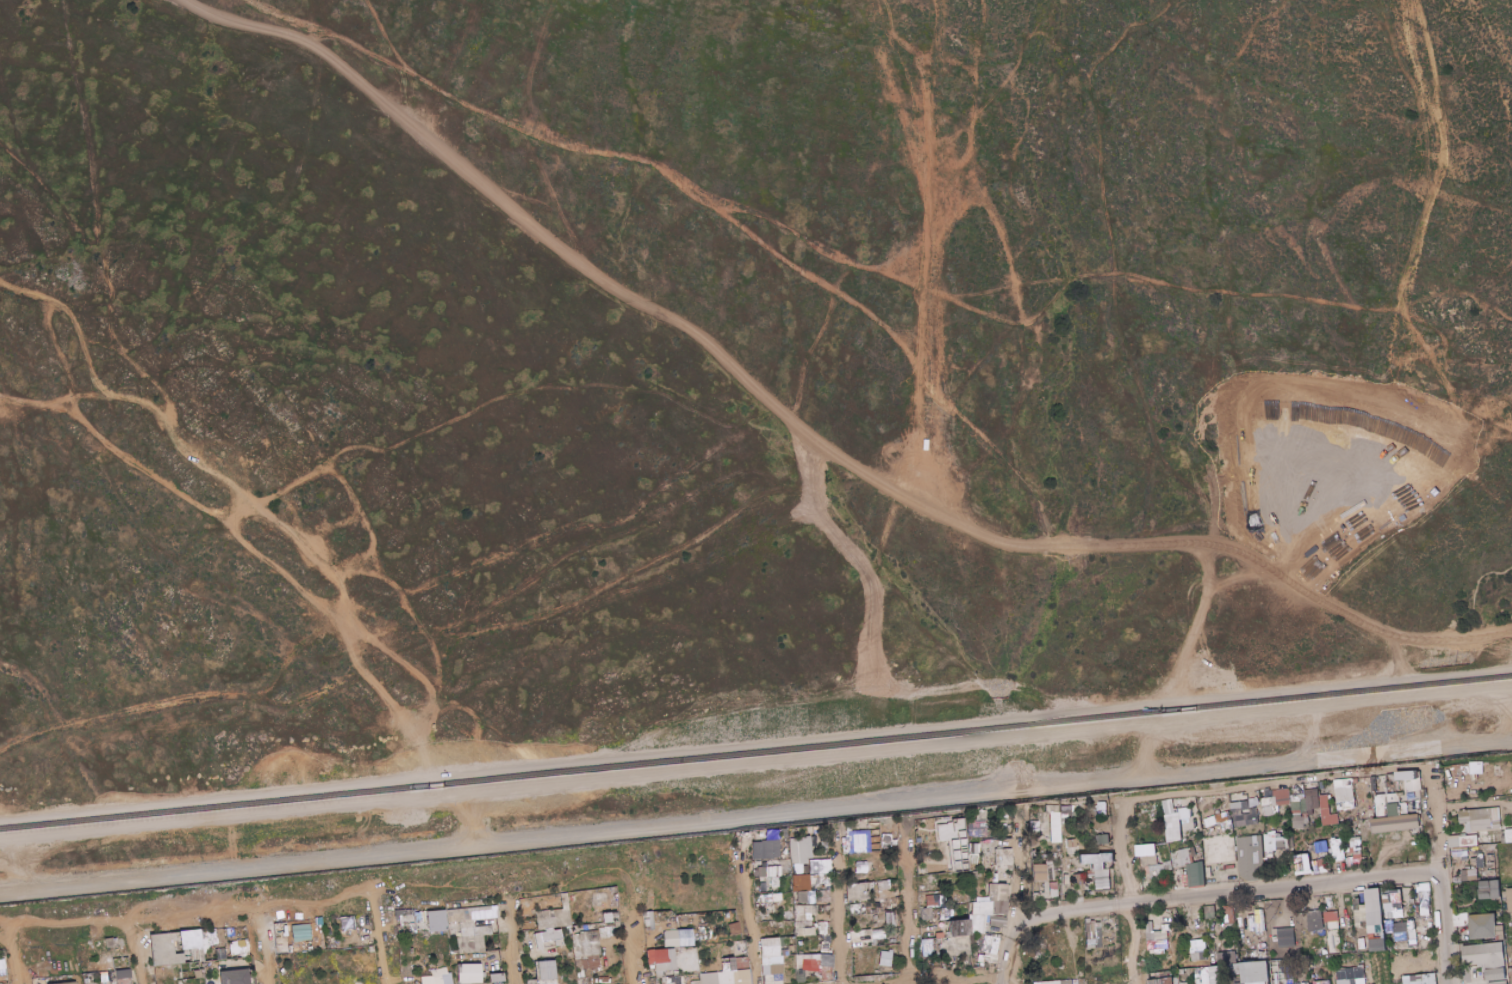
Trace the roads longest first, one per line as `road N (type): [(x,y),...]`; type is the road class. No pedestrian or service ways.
road 1 (track): [(186,0),(201,13),(323,34),(330,53),(620,292),(699,329),(828,457),(1014,549),(1056,537),(1131,550),(1238,528),(1307,594),(1411,643),(1511,631)]
road 2 (track): [(935,284),(850,257),(652,148),(576,151),(463,100),(404,61),(378,59),(252,0)]
road 3 (track): [(940,474),(988,457),(1039,385),(1027,312),(972,160),(981,82),(889,40)]
road 4 (track): [(1274,562),(1359,517),(1412,362),(1430,351),(1469,431),(1359,517)]
road 5 (track): [(1383,463),(1292,524),(1238,528),(1165,459),(1142,365),(1115,328),(1126,273)]
road 6 (residential): [(1017,933),(1074,912),(1445,874)]
road 7 (residential): [(378,898),(0,933)]
road 8 (track): [(917,501),(940,474),(935,284),(944,217),(981,190)]
road 9 (residential): [(1437,773),(1418,765),(1128,810)]
road 10 (track): [(944,217),(878,0)]
road 11 (residential): [(1437,773),(1453,983)]
road 12 (residential): [(1128,810),(1120,907),(1128,983)]
road 13 (residential): [(909,829),(916,980)]
road 14 (residential): [(846,983),(837,843)]
road 15 (track): [(912,130),(941,63),(947,0)]
road 16 (residential): [(1025,855),(1017,933),(996,983)]
road 17 (residential): [(745,864),(758,983)]

